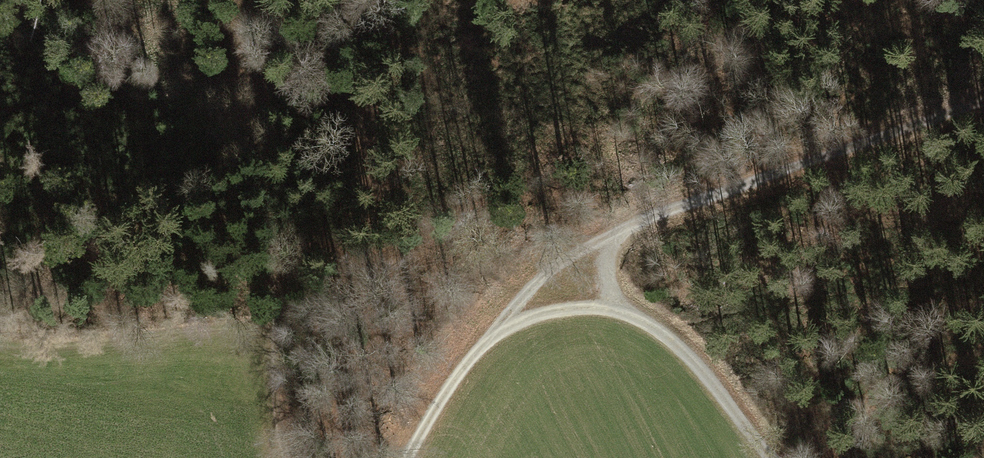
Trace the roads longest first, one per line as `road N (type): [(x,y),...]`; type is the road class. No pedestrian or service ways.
road 1 (track): [(983,102),(610,234),(546,280),(500,337)]
road 2 (track): [(406,457),(500,337),(561,313),(619,307),(686,356),(772,457)]
road 3 (track): [(287,457),(277,424),(274,336)]

